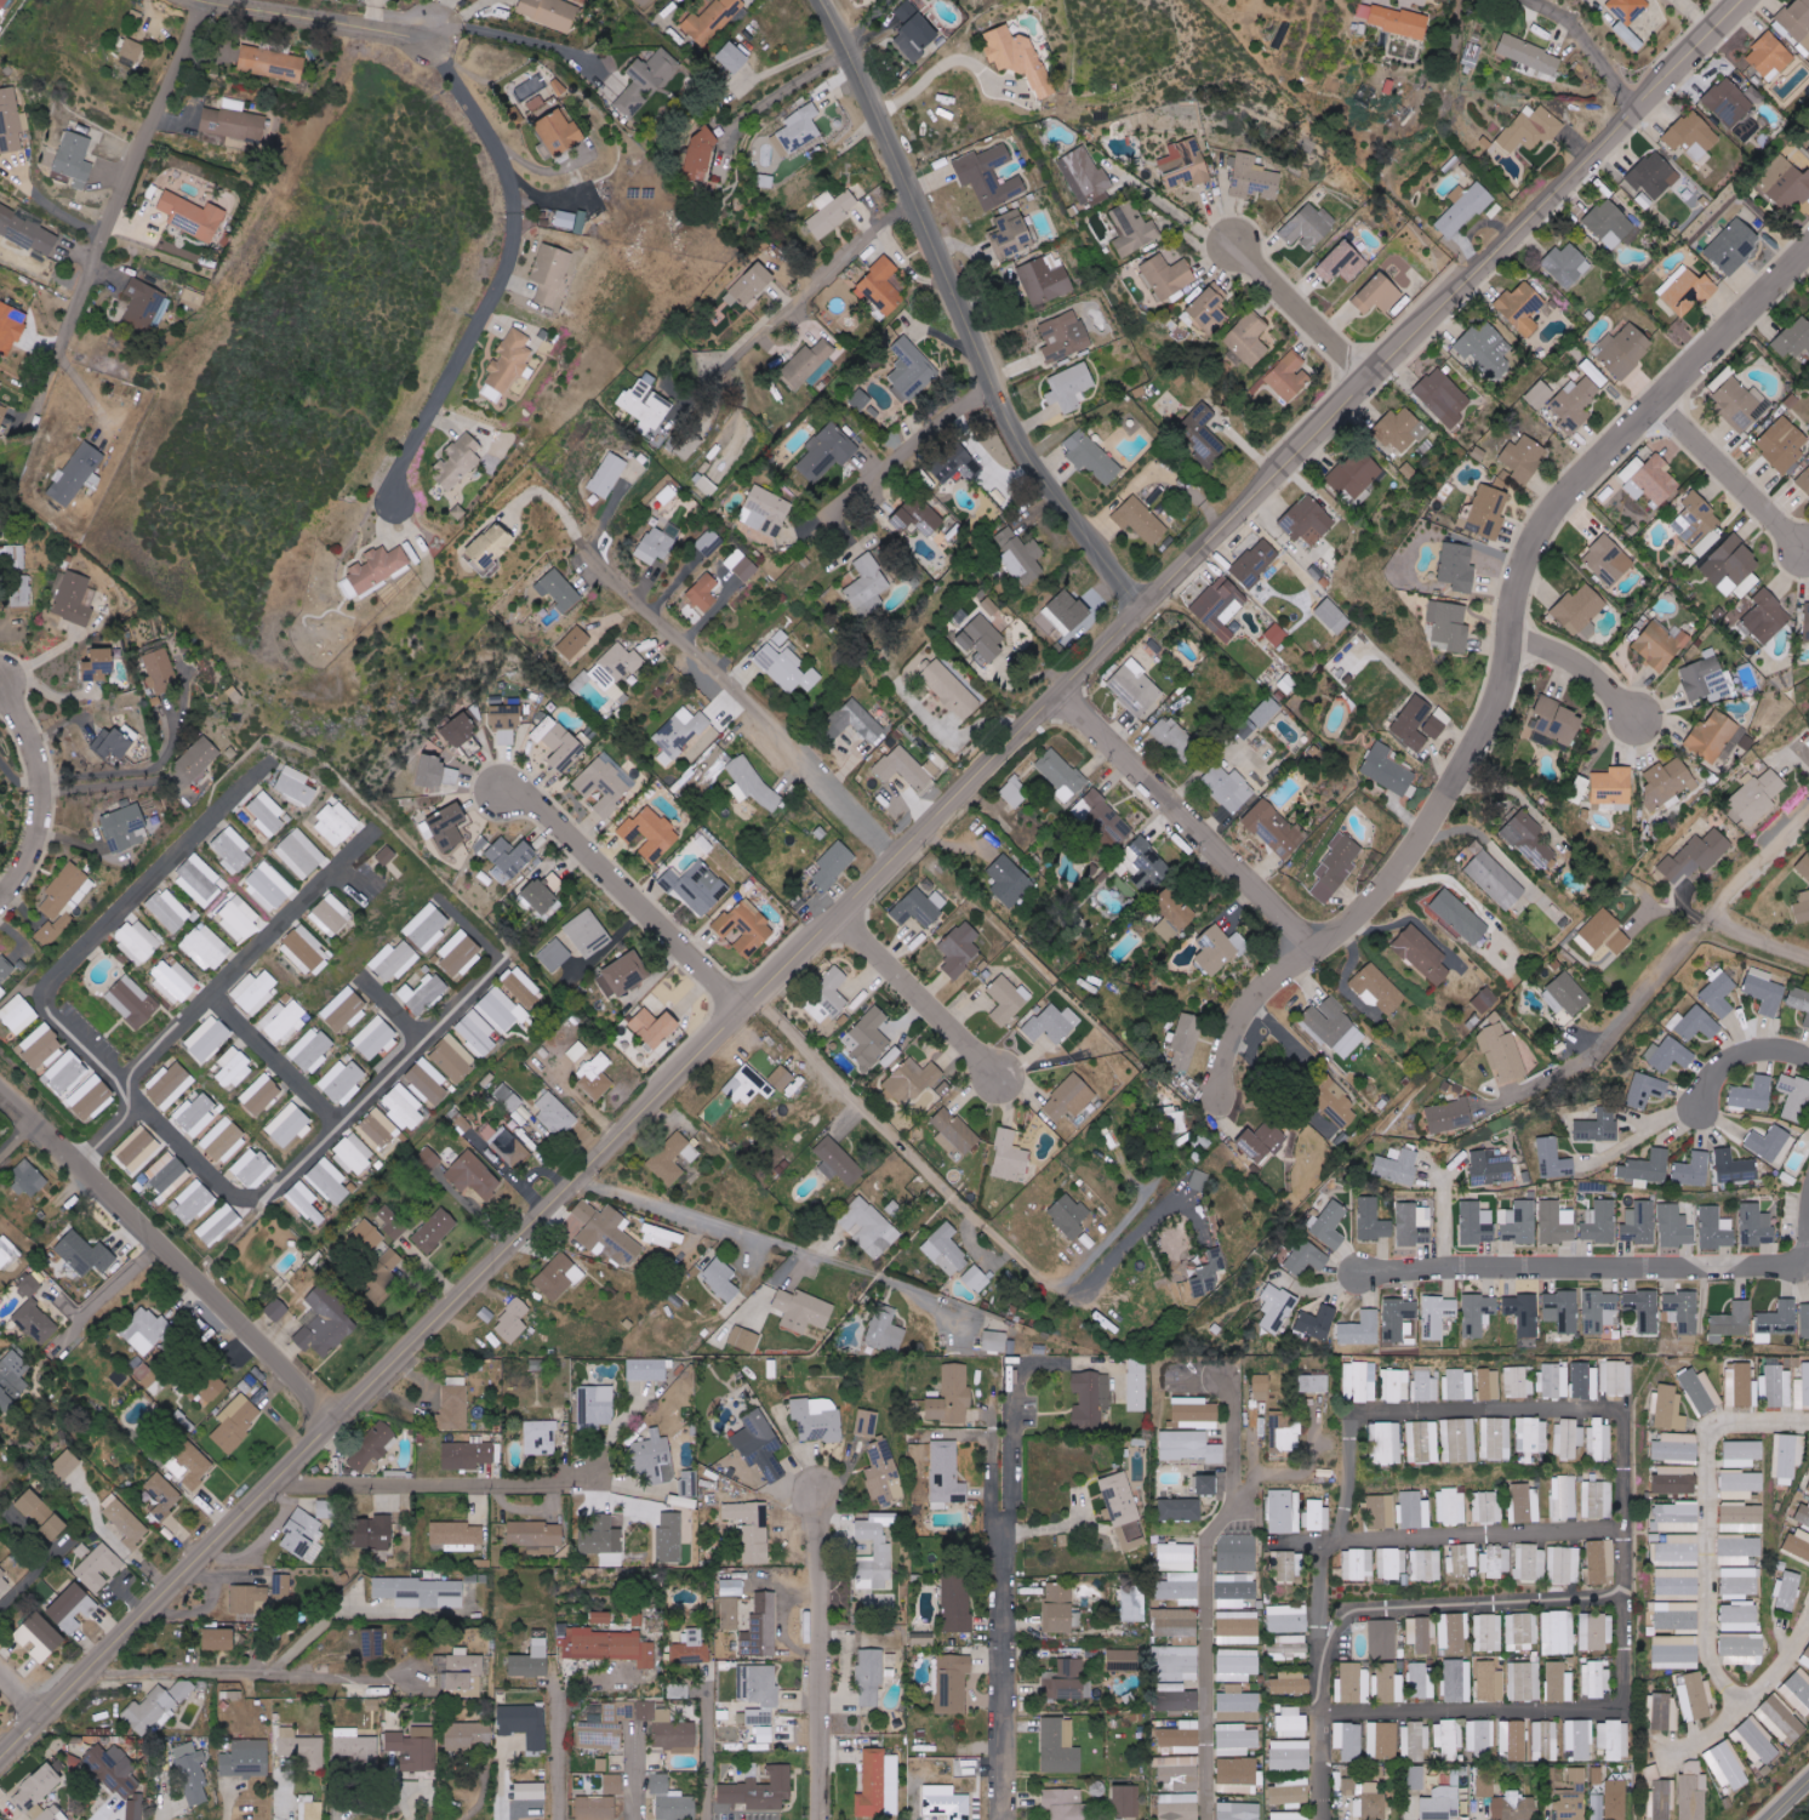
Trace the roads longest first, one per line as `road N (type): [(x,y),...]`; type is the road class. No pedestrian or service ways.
road 1 (residential): [(0,1767),(87,1668),(275,1488),(1742,0)]
road 2 (residential): [(1217,1099),(1227,1048),(1249,1004),(1383,889),(1479,740),(1503,680),(1520,570),(1550,514),(1808,246)]
road 3 (residential): [(815,0),(1027,485),(1044,513),(1142,609)]
road 4 (residential): [(753,1003),(1037,1289),(1066,1303),(1162,1206)]
road 5 (residential): [(395,503),(398,473),(500,286),(514,222),(496,148),(428,35)]
road 6 (residential): [(1006,1819),(1008,1354)]
road 7 (residential): [(0,1114),(325,1437)]
road 8 (residential): [(1206,1819),(1204,1544),(1233,1488),(1232,1398),(1223,1377)]
road 9 (residential): [(1808,1252),(1369,1265)]
road 10 (residential): [(593,563),(900,855)]
road 11 (residential): [(1318,948),(1058,692)]
road 12 (residential): [(502,791),(546,811),(743,1012)]
road 13 (residential): [(823,1819),(823,1495)]
road 14 (residential): [(275,1488),(597,1485)]
road 15 (residential): [(1808,818),(1599,1048)]
road 16 (residential): [(87,1668),(393,1673)]
road 17 (residential): [(0,907),(30,867),(45,810),(35,752),(6,686)]
road 18 (residential): [(428,35),(201,0)]
road 19 (residential): [(838,917),(998,1077)]
road 20 (residential): [(1657,401),(1805,550)]
road 21 (residential): [(1365,382),(1233,243)]
road 22 (residential): [(1636,718),(1576,663),(1508,637)]
road 23 (residential): [(1634,108),(1573,27),(1533,0)]
road 24 (residential): [(1808,1047),(1753,1046),(1713,1074),(1699,1108)]

